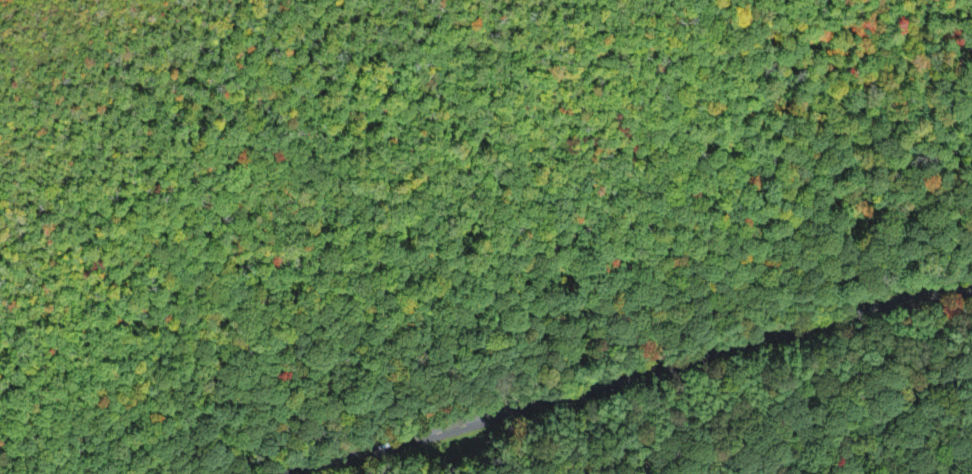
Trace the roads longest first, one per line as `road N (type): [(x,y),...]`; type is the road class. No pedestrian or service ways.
road 1 (secondary): [(971,289),(868,310),(291,473)]

